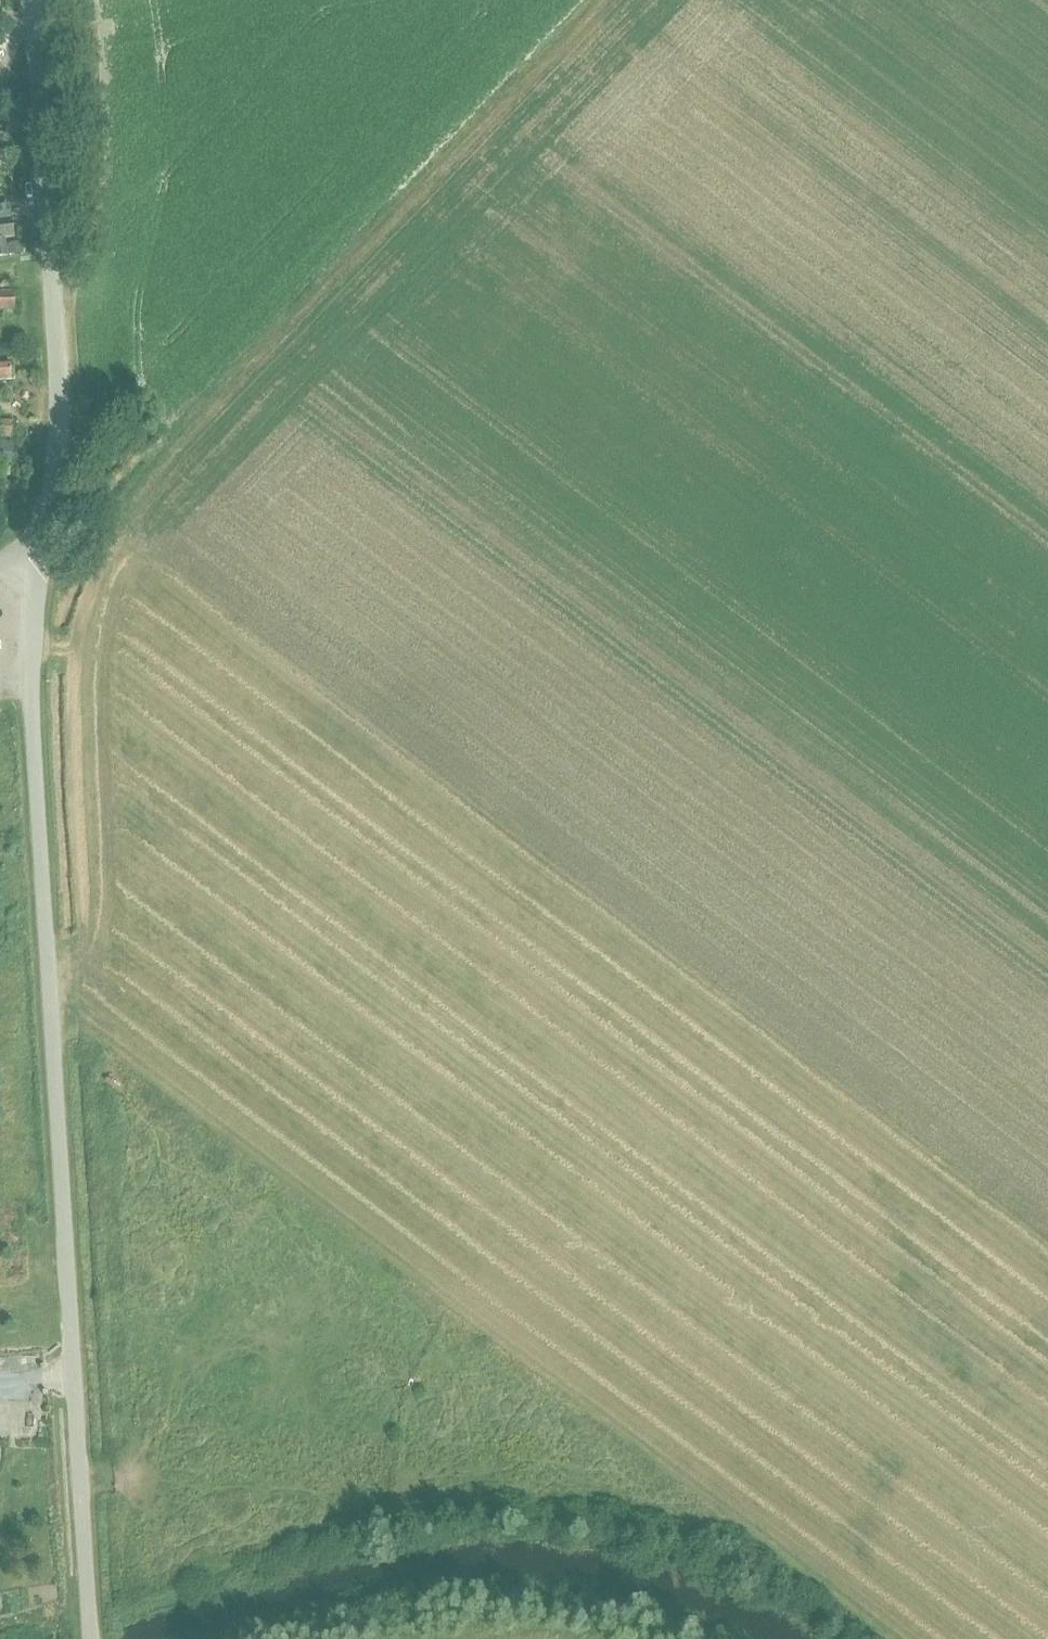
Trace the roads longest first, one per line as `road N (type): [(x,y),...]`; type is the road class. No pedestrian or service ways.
road 1 (unclassified): [(89,1638),(35,742),(40,596),(17,559)]
road 2 (unclassified): [(17,559),(38,543),(50,518),(63,361),(34,7)]

